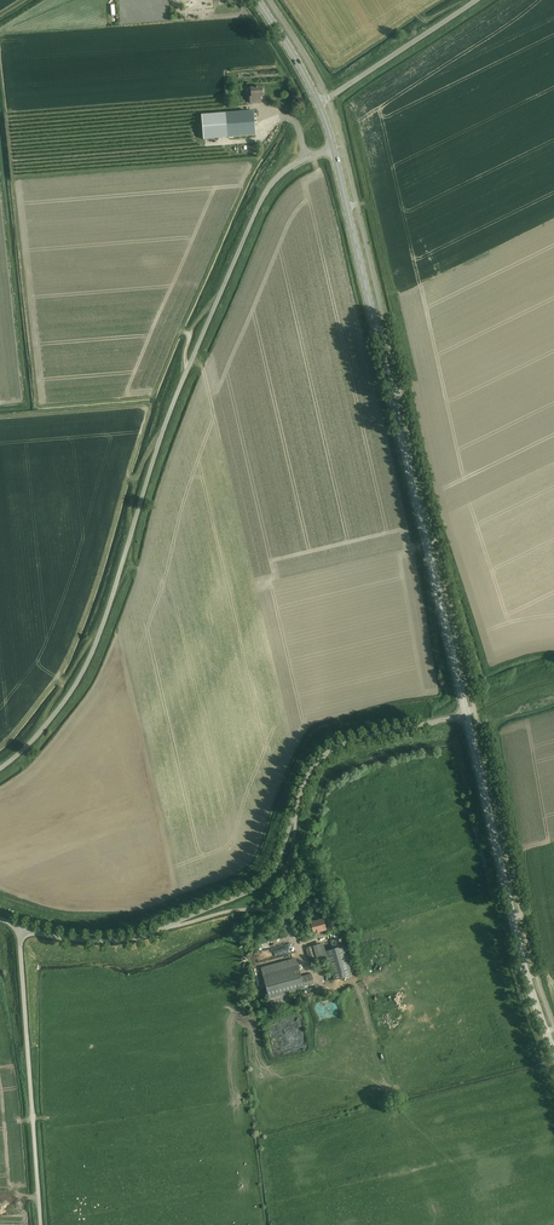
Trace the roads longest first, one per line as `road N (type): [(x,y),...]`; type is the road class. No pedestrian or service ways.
road 1 (unclassified): [(0,769),(42,730),(90,656),(169,413),(263,196),(292,166),(334,148)]
road 2 (secondary): [(466,715),(334,148)]
road 3 (secondary): [(553,1050),(515,938),(466,715)]
road 4 (unclassified): [(41,1224),(23,928)]
road 5 (unclassified): [(293,815),(311,769),(335,747),(466,715)]
road 6 (unclassified): [(164,928),(275,904),(293,815)]
road 7 (unclassified): [(318,103),(477,0)]
road 8 (unclassified): [(164,928),(264,882),(293,815)]
road 9 (unclassified): [(23,928),(107,942),(164,928)]
road 10 (secondary): [(318,103),(257,0)]

